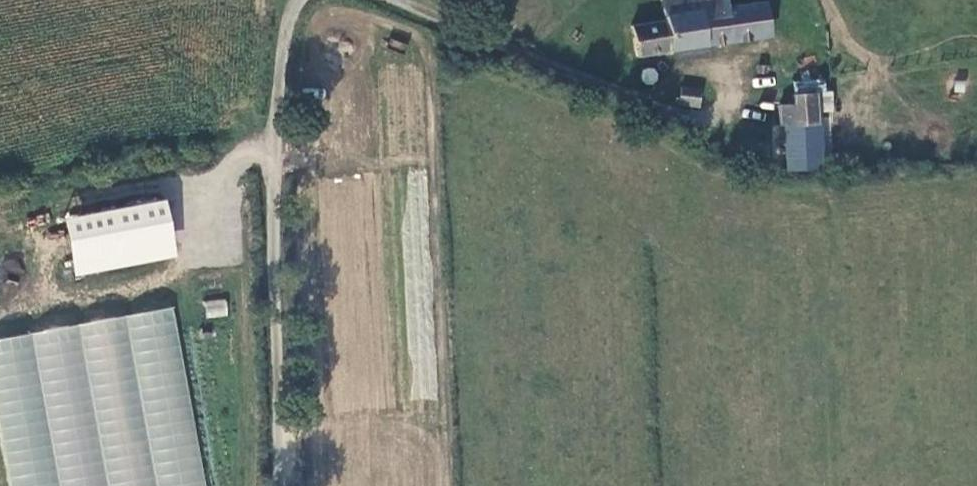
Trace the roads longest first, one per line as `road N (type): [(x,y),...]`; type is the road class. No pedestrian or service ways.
road 1 (unclassified): [(278,485),(276,139),(282,66),(299,0)]
road 2 (unclassified): [(399,0),(509,47)]

